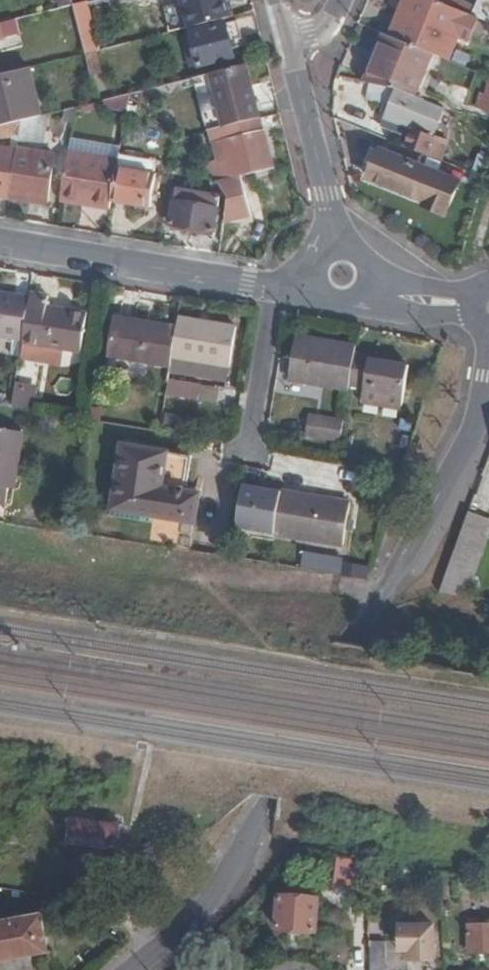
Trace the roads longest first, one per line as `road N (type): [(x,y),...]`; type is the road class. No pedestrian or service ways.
road 1 (residential): [(134,969),(197,916),(238,855),(471,437),(488,350)]
road 2 (residential): [(0,242),(274,288)]
road 3 (residential): [(290,43),(336,241)]
road 4 (residential): [(248,456),(274,288)]
road 5 (residential): [(356,303),(431,316),(488,309)]
road 6 (residential): [(488,305),(374,271)]

